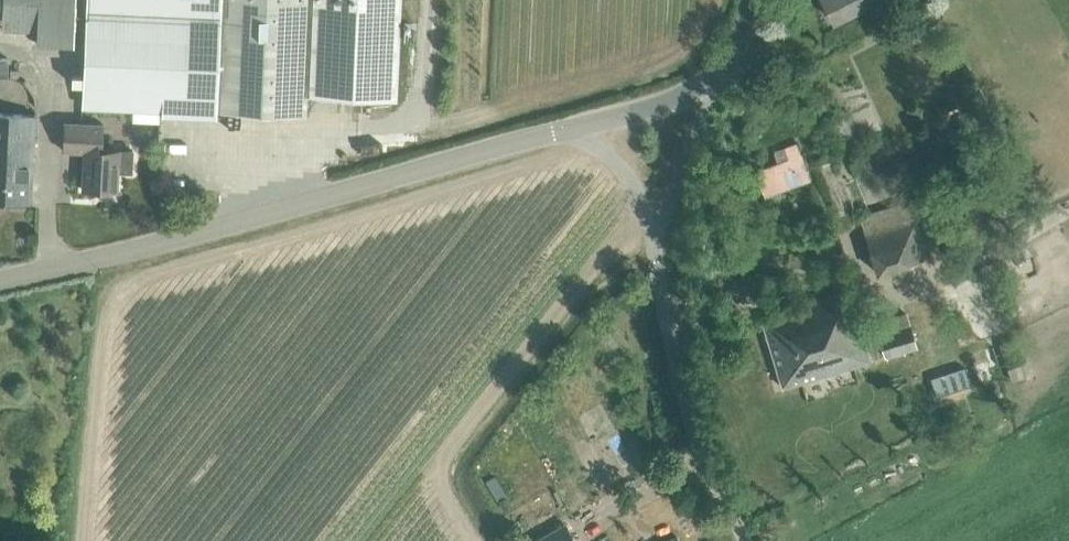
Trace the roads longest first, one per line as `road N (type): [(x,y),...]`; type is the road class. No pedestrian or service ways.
road 1 (unclassified): [(0,281),(642,110),(711,71),(745,27),(753,0)]

